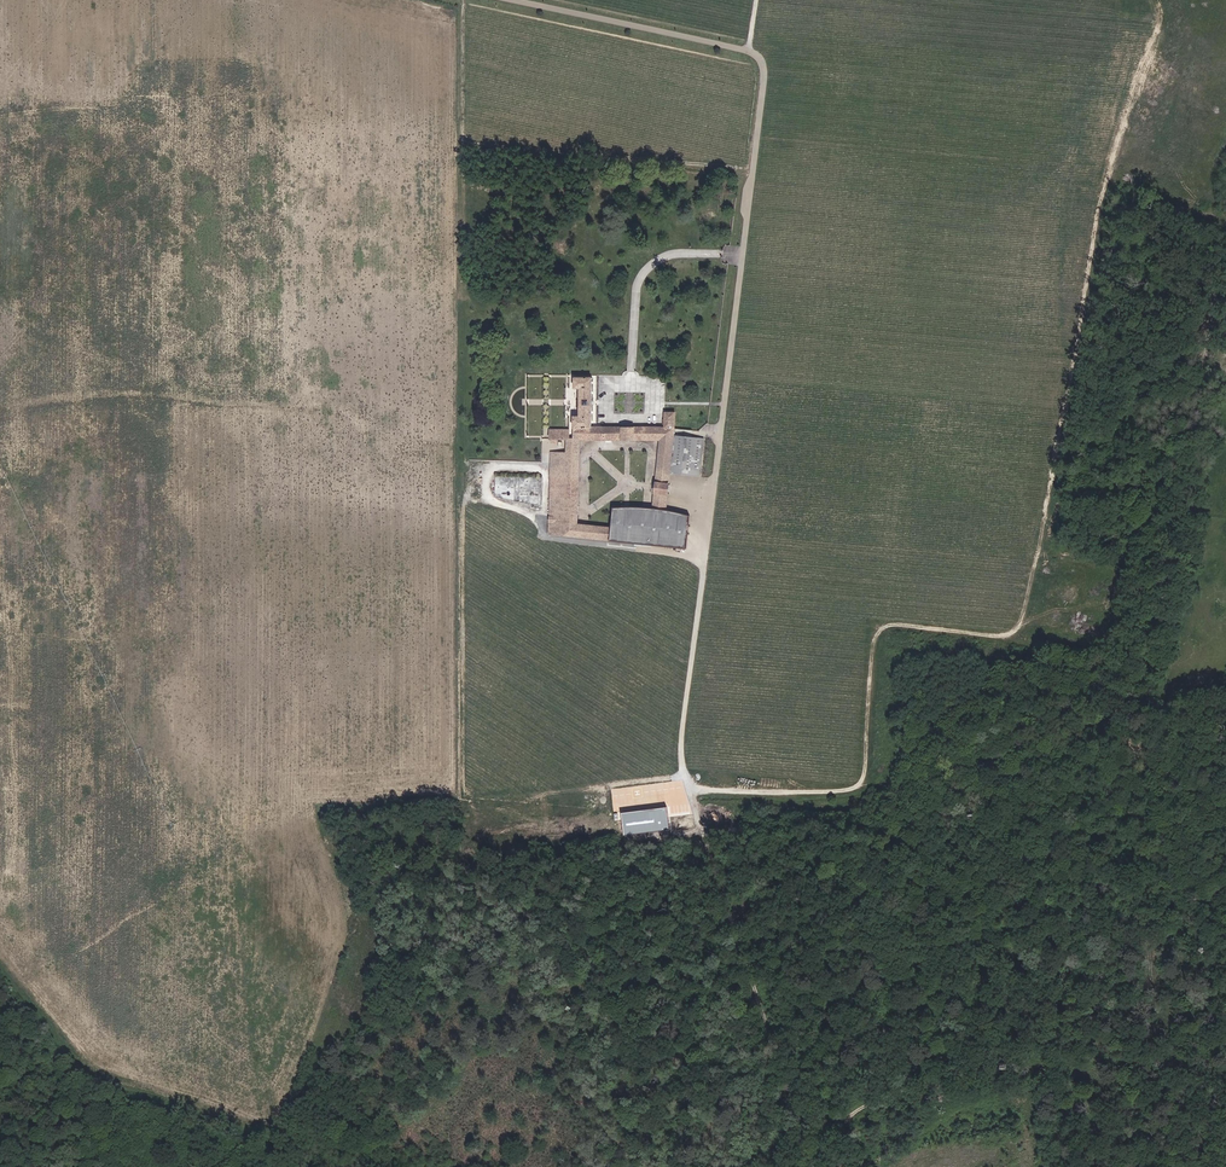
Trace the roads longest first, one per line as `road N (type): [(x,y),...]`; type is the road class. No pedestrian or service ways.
road 1 (track): [(698,790),(859,786),(881,627),(929,626),(1008,643),(1021,625),(1088,267),(1149,0)]

